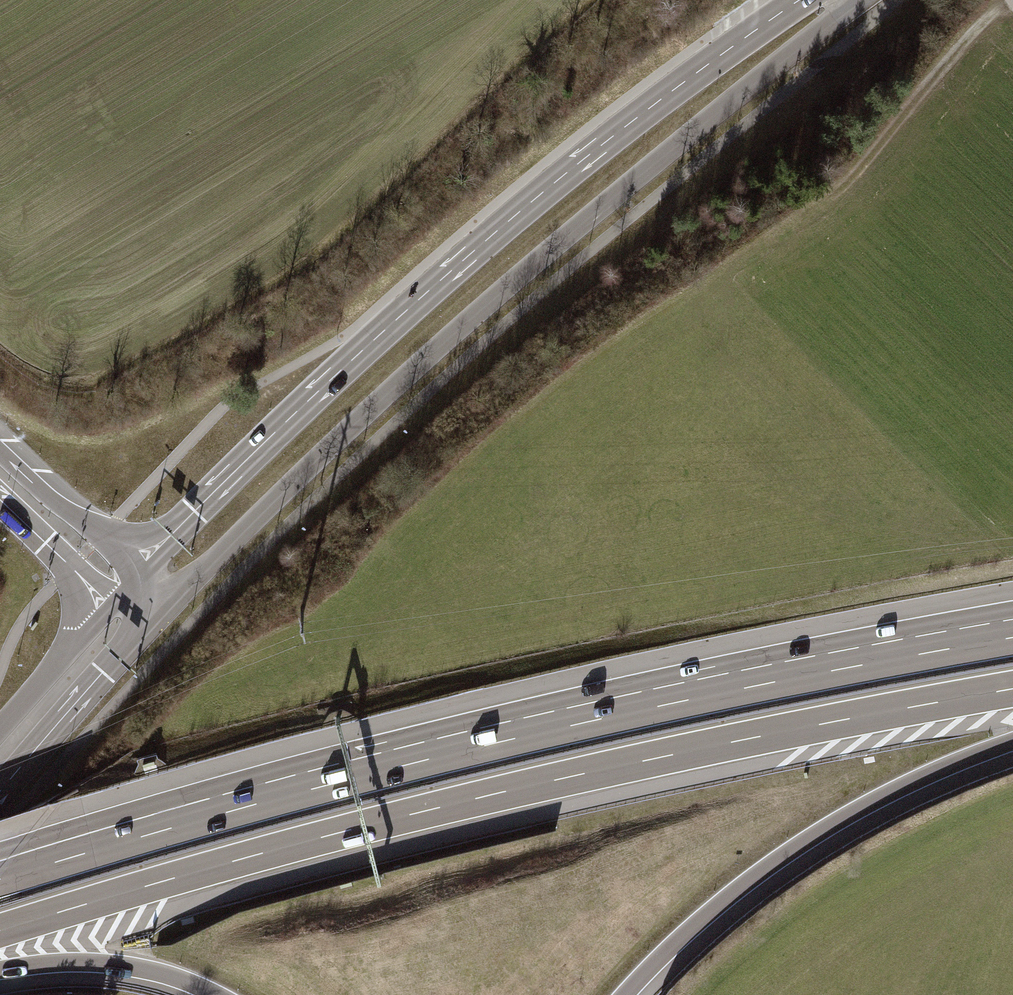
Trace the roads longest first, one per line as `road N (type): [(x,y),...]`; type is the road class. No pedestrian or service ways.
road 1 (motorway): [(0,931),(286,847),(531,786),(1012,689)]
road 2 (primary): [(160,617),(329,447),(567,235),(862,0)]
road 3 (primary): [(800,0),(572,168),(426,294),(139,575)]
road 4 (motorway): [(1012,639),(571,726),(210,816)]
road 5 (motorway): [(630,994),(699,927),(791,856),(897,794),(1012,746)]
road 6 (track): [(1002,0),(846,185),(744,258)]
road 7 (primary): [(0,788),(160,617)]
road 8 (motorway): [(210,816),(0,880)]
road 9 (motorway): [(0,972),(109,966),(212,994)]
road 10 (motorway): [(210,816),(0,852)]
road 11 (motorway): [(139,575),(0,448)]
road 12 (primary): [(107,610),(0,731)]
road 13 (motorway): [(0,503),(107,610)]

